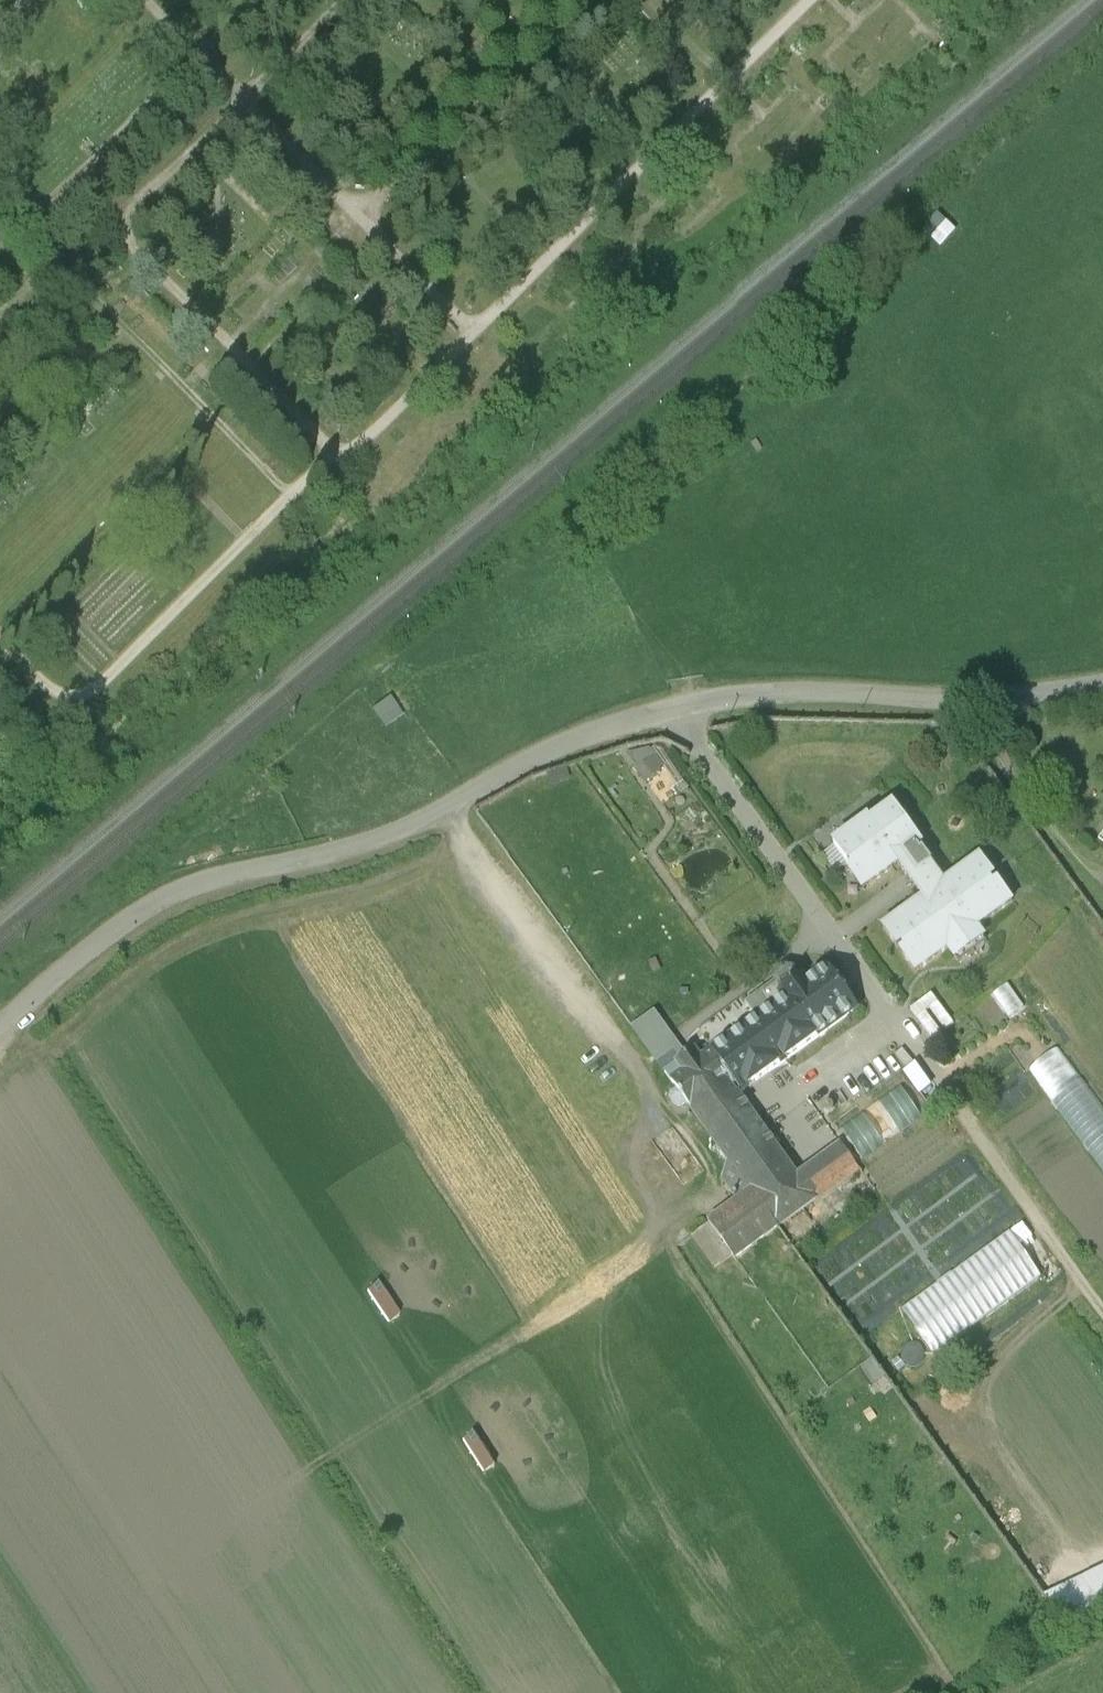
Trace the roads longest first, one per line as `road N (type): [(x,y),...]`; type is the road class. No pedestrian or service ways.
road 1 (unclassified): [(1102,682),(973,696),(756,693),(676,706),(542,752),(483,790),(380,837),(181,890),(94,946),(0,1024)]
road 2 (track): [(891,1013),(1102,1302)]

